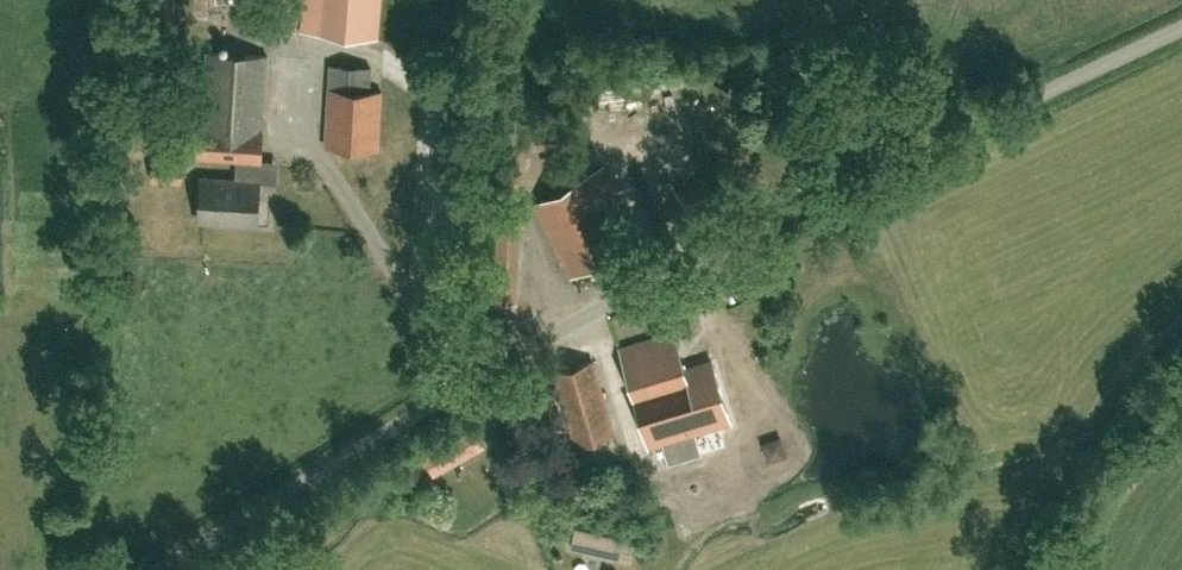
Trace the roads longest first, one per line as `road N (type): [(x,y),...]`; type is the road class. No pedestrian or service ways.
road 1 (unclassified): [(1181,23),(583,303),(146,569)]

